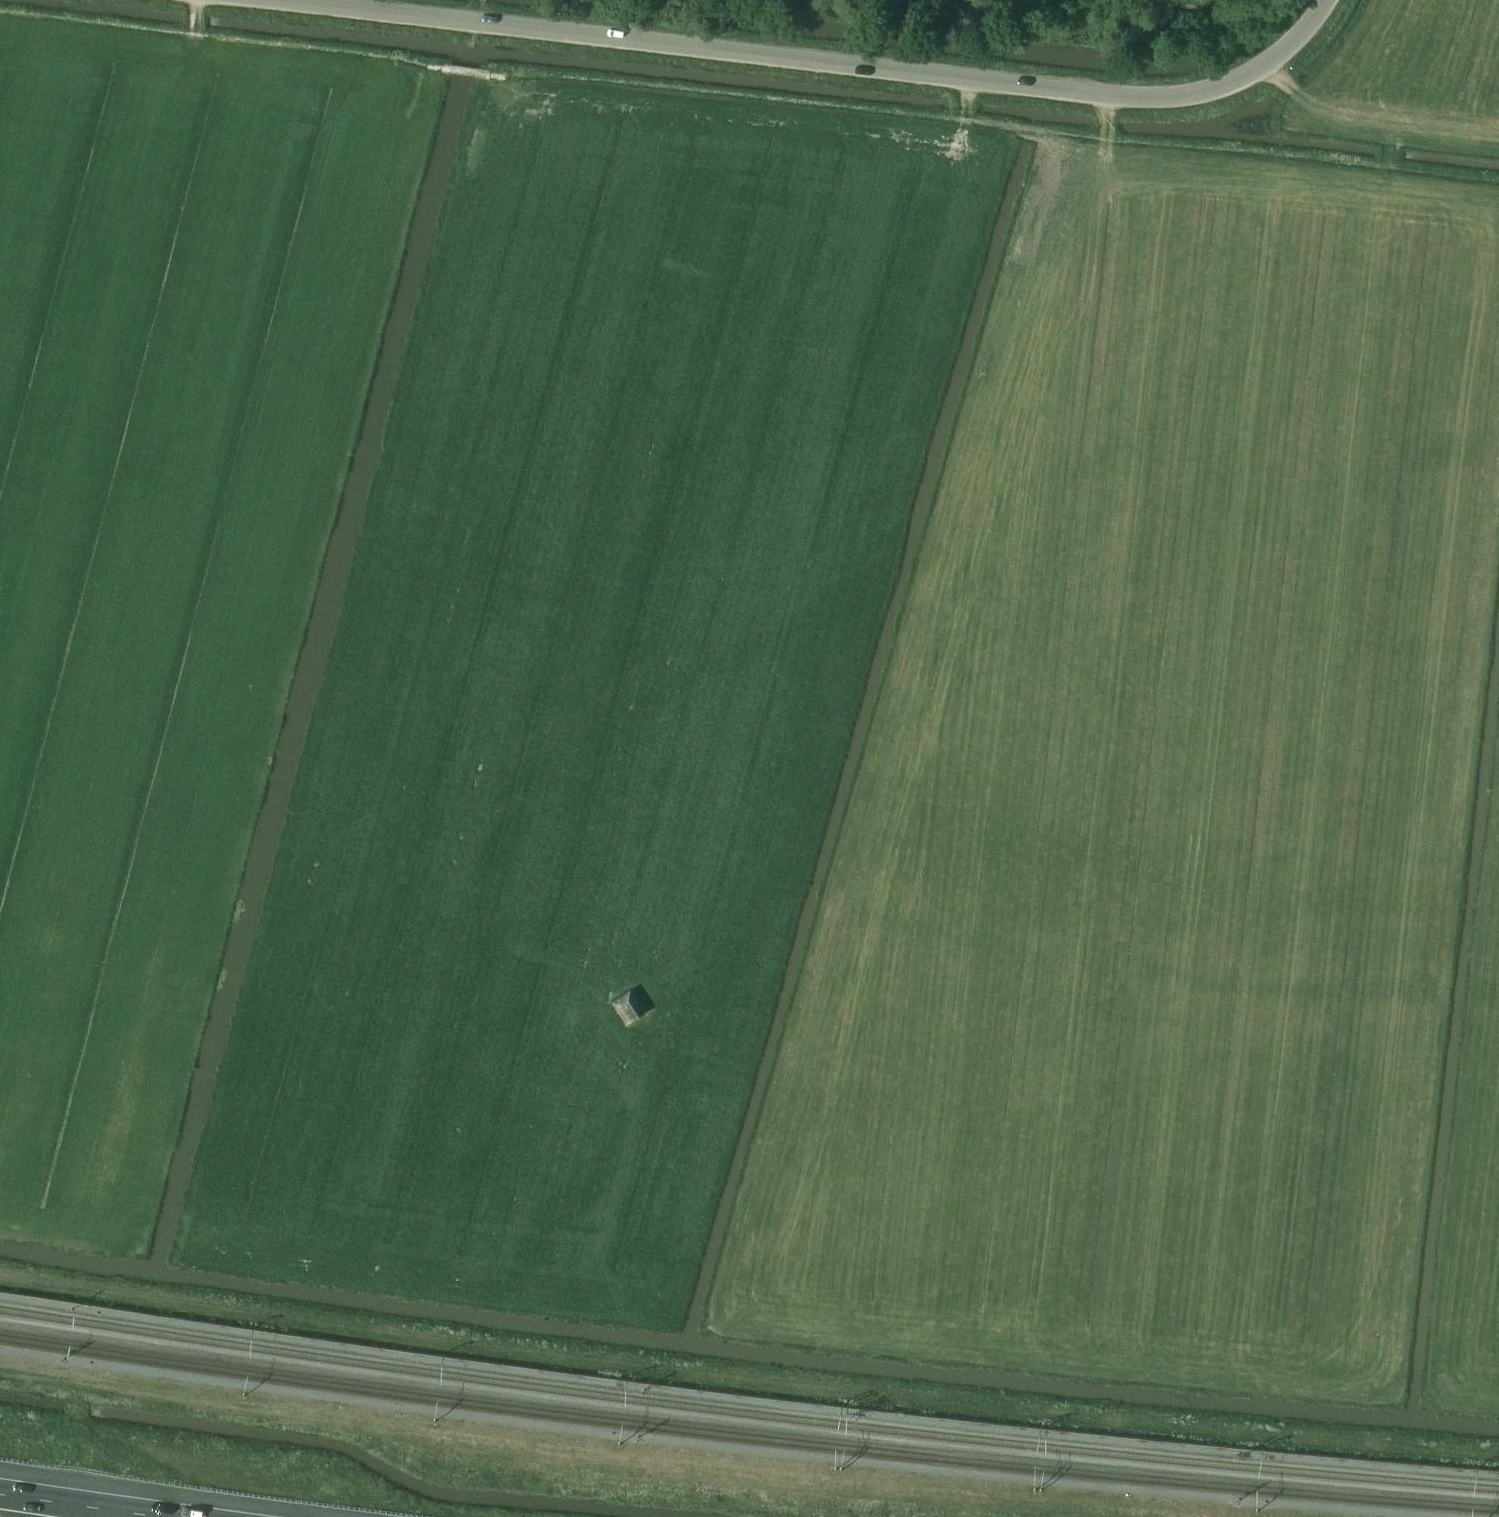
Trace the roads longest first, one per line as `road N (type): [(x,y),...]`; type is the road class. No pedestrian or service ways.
road 1 (unclassified): [(1330,0),(1303,47),(1223,96),(1171,100),(247,0)]
road 2 (motorway): [(162,1516),(0,1493)]

